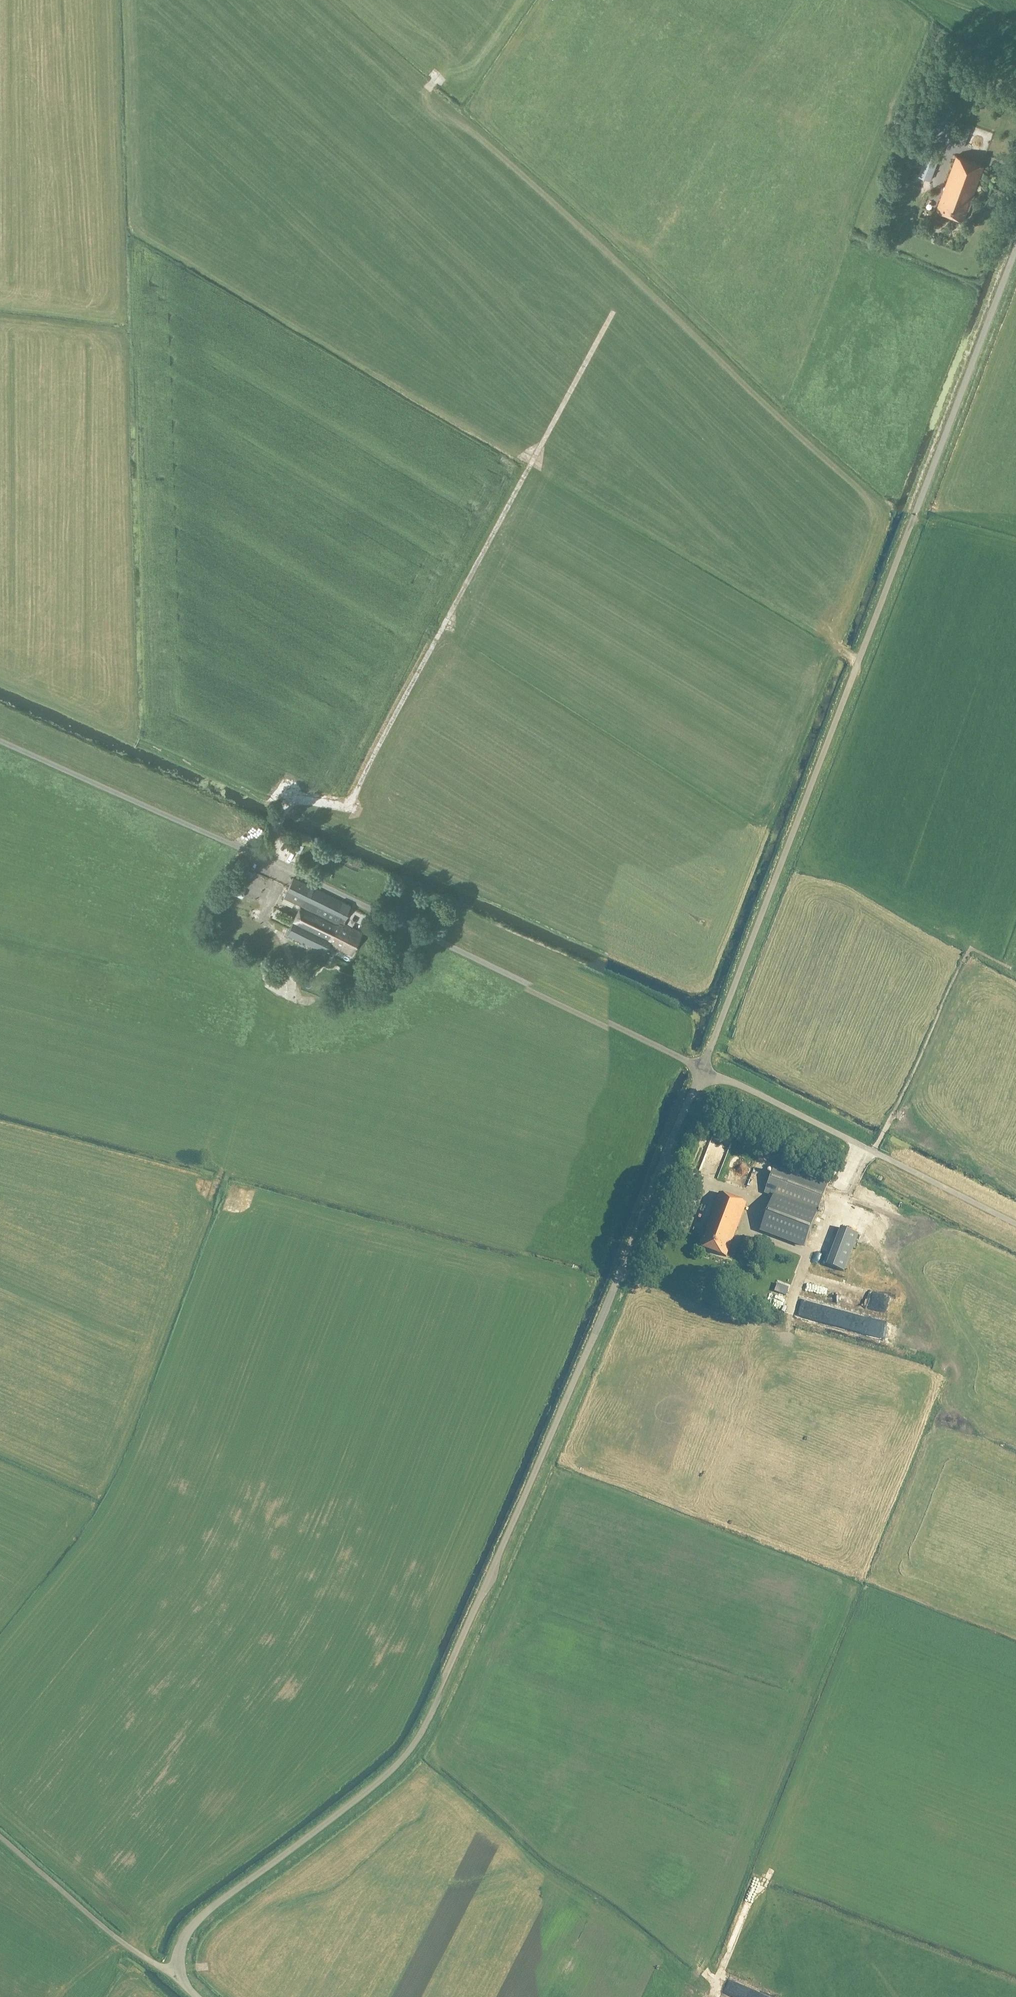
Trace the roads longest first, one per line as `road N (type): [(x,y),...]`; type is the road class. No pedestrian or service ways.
road 1 (unclassified): [(203,1996),(183,1980),(178,1958),(199,1911),(409,1743),(568,1395),(703,1070)]
road 2 (unclassified): [(703,1070),(1015,247)]
road 3 (unclassified): [(703,1070),(0,742)]
road 4 (unclassified): [(1015,1224),(703,1070)]

